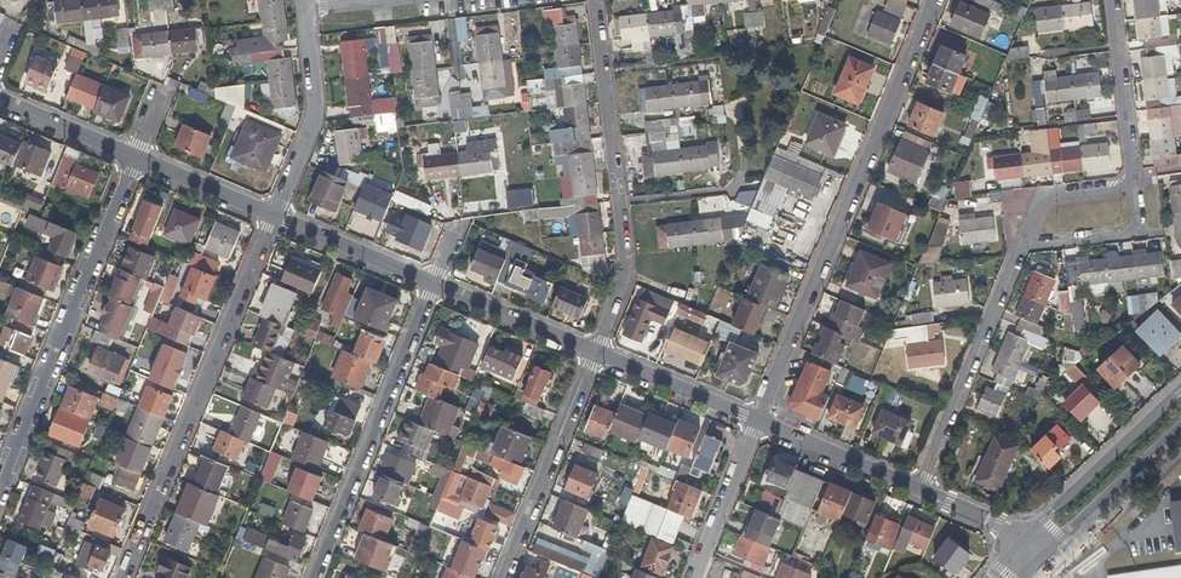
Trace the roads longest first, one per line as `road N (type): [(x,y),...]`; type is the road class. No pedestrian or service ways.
road 1 (residential): [(1112,0),(1133,174),(1127,187),(1046,196),(920,491)]
road 2 (residential): [(758,422),(934,0)]
road 3 (residential): [(124,577),(274,217)]
road 4 (residential): [(597,355),(627,255),(595,0)]
road 5 (residential): [(137,157),(0,491)]
road 6 (residential): [(316,577),(433,283)]
road 7 (residential): [(597,355),(505,577)]
road 8 (residential): [(305,6),(311,126),(274,217)]
road 9 (primary): [(1180,409),(1032,550)]
road 10 (residential): [(433,283),(597,355)]
road 11 (residential): [(758,422),(920,491)]
road 12 (residential): [(597,355),(758,422)]
road 13 (residential): [(274,217),(433,283)]
road 14 (residential): [(696,577),(758,422)]
road 15 (residential): [(137,157),(274,217)]
road 16 (residential): [(0,99),(137,157)]
road 17 (residential): [(920,491),(997,524),(1032,550)]

